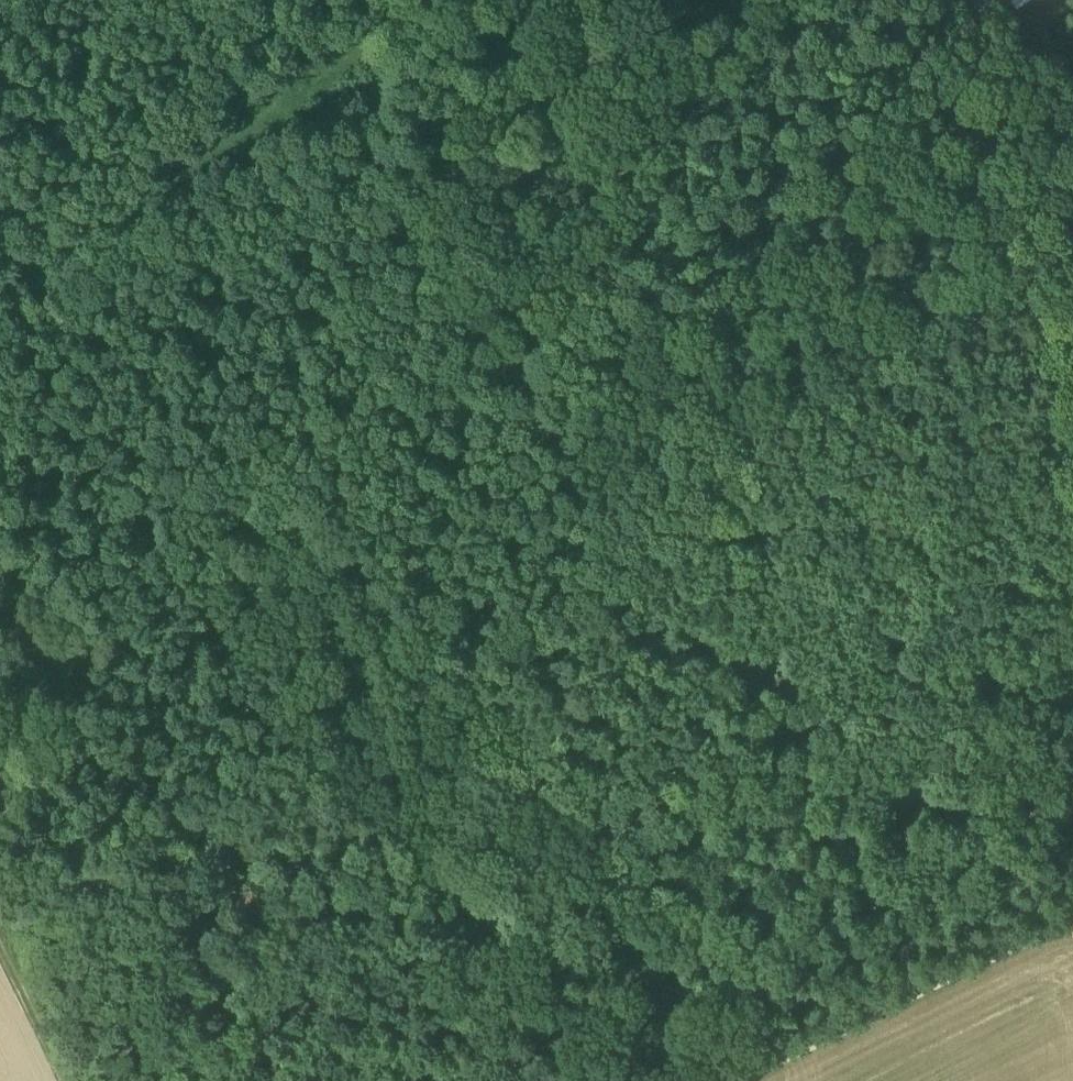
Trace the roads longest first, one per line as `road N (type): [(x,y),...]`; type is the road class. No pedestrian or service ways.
road 1 (track): [(970,0),(1016,68),(1072,561)]
road 2 (track): [(727,1080),(1072,912)]
road 3 (track): [(0,947),(65,1080)]

